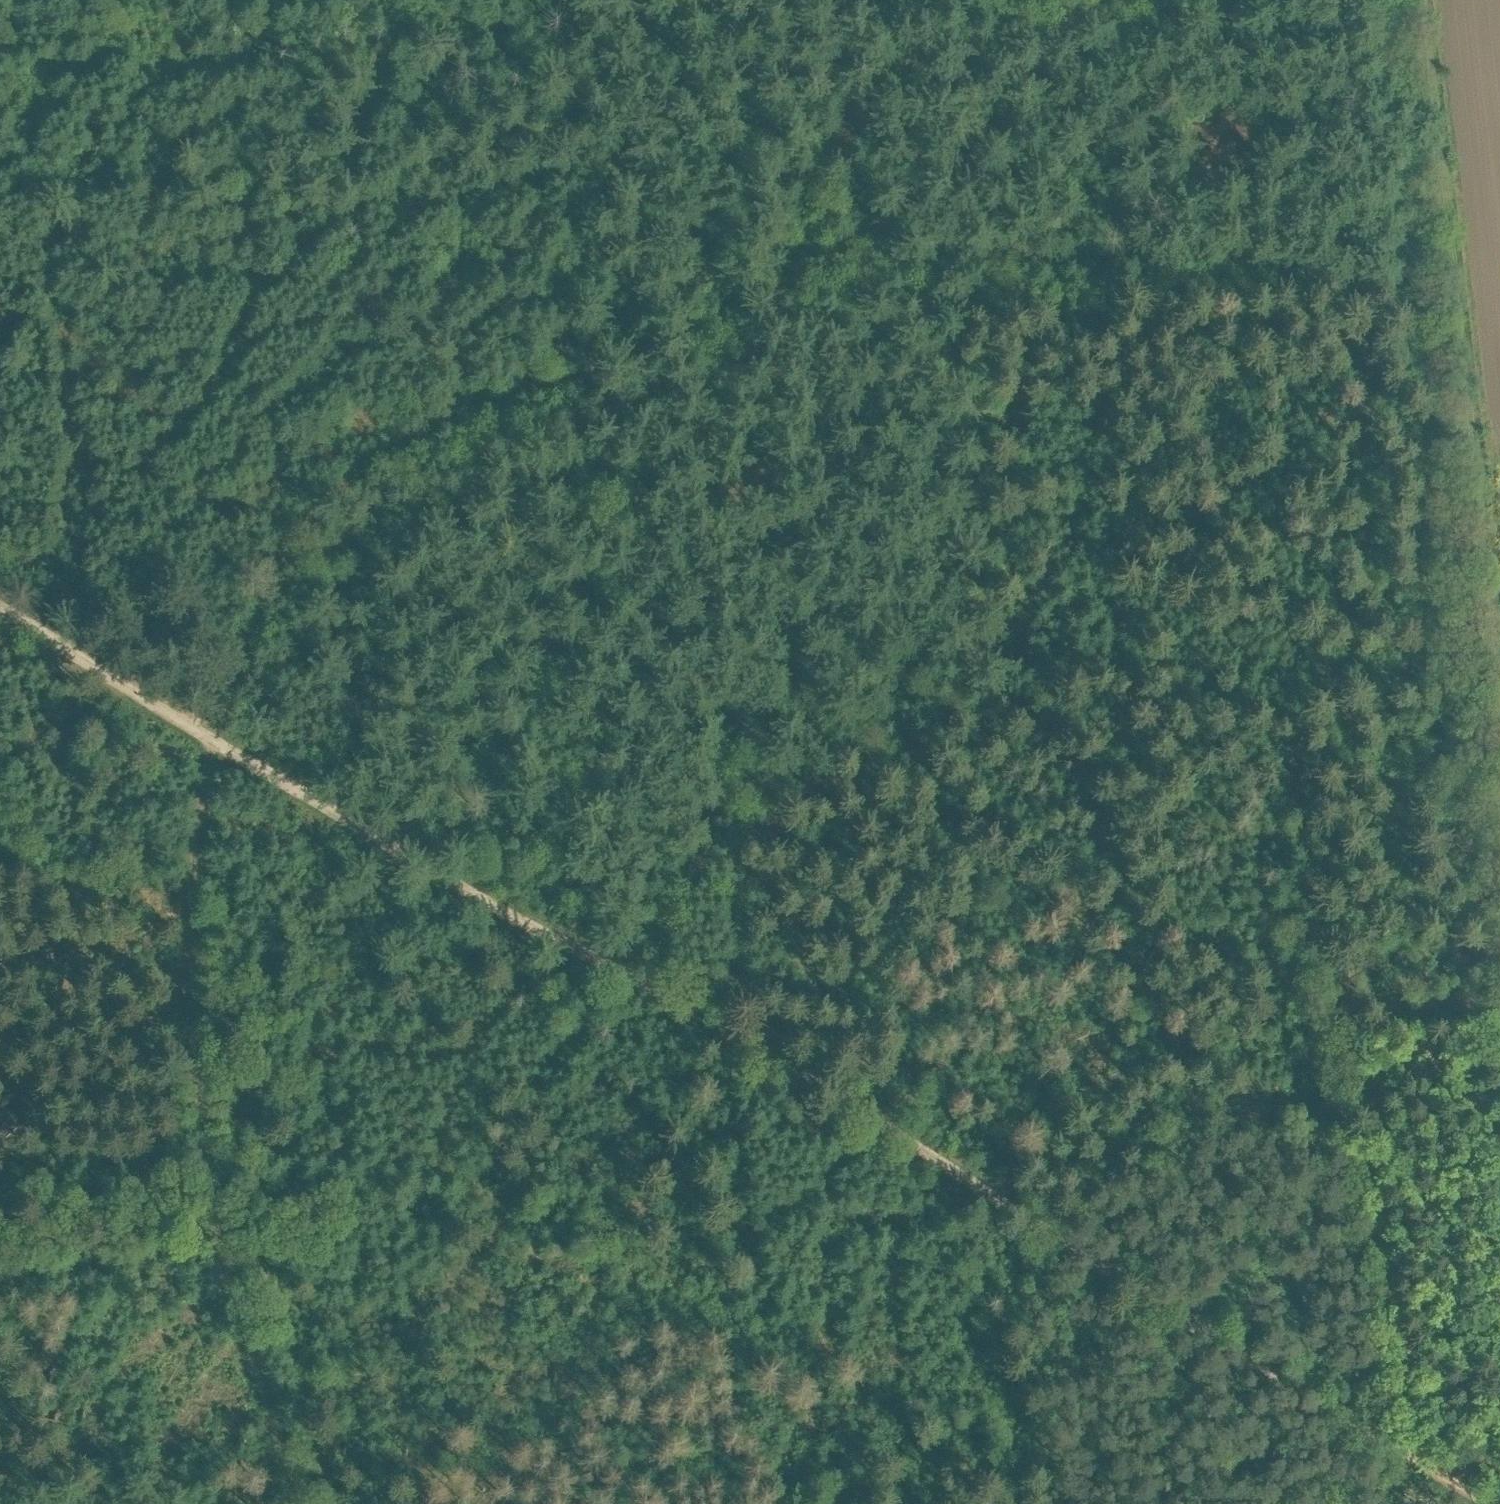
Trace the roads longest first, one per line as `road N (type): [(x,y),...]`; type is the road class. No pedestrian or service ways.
road 1 (track): [(1470,1503),(215,751)]
road 2 (track): [(1499,753),(1411,0)]
road 3 (track): [(215,751),(0,616)]

